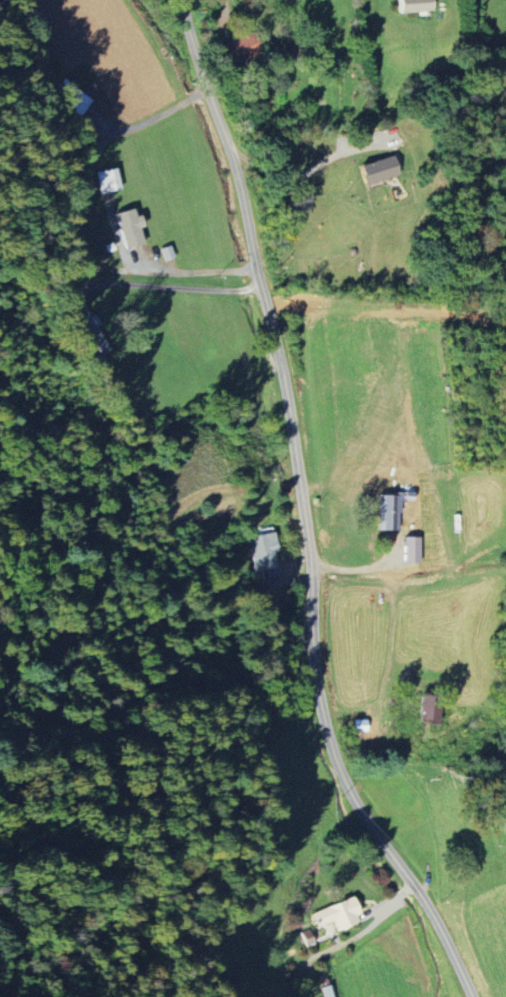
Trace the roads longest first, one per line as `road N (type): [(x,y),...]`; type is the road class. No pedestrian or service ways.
road 1 (residential): [(475,996),(441,924),(359,808),(328,734),(314,656),(314,570),(281,354),(184,0)]

